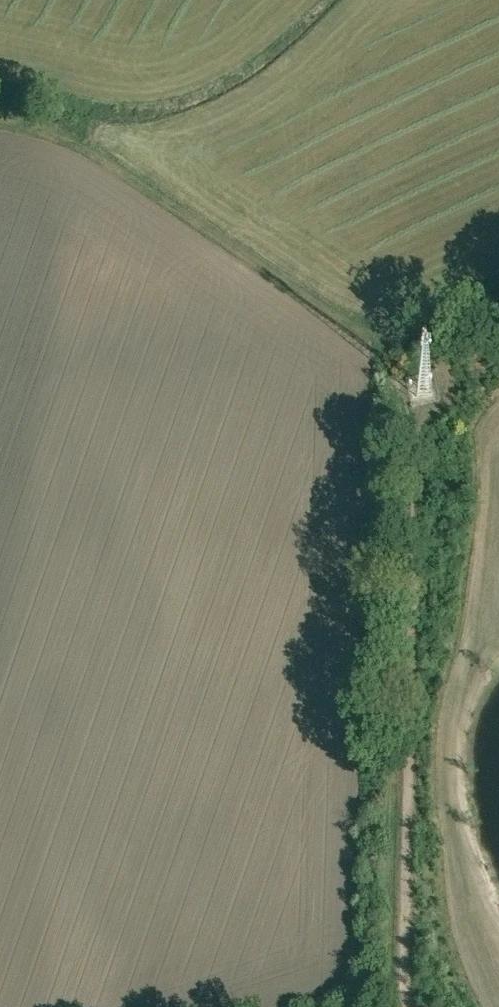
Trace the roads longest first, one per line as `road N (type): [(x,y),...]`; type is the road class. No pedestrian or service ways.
road 1 (track): [(394,1006),(386,978),(387,851),(400,401)]

